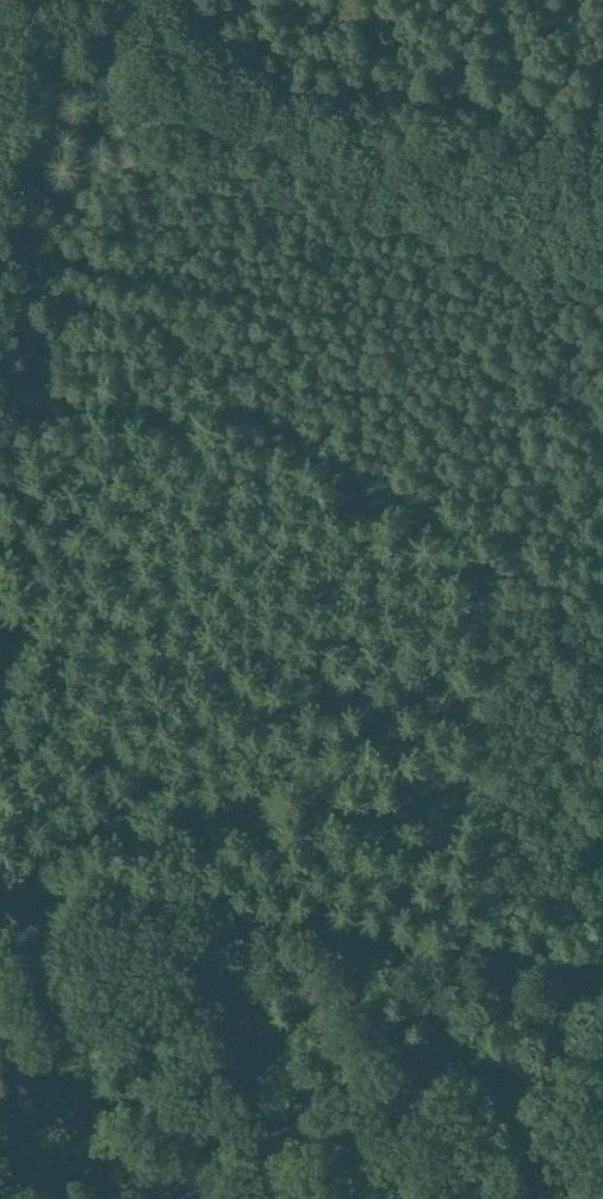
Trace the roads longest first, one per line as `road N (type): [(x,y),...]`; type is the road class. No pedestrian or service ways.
road 1 (track): [(602,974),(0,869)]
road 2 (track): [(0,427),(70,0)]

